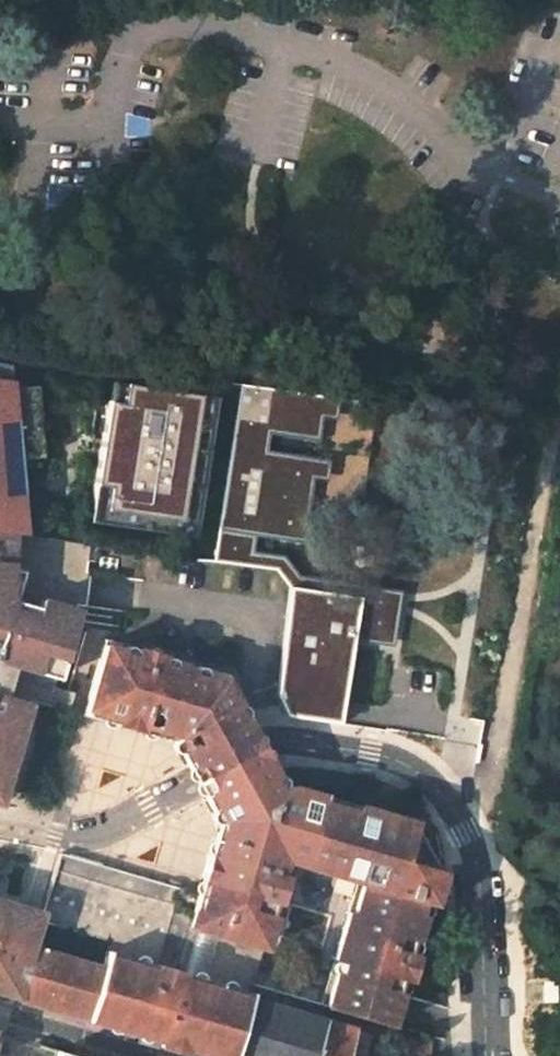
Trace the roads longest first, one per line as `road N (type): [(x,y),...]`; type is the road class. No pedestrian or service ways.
road 1 (residential): [(486,1055),(474,850),(433,787),(397,760),(283,741),(97,838),(66,841),(0,827)]
road 2 (residential): [(0,1011),(149,1055)]

